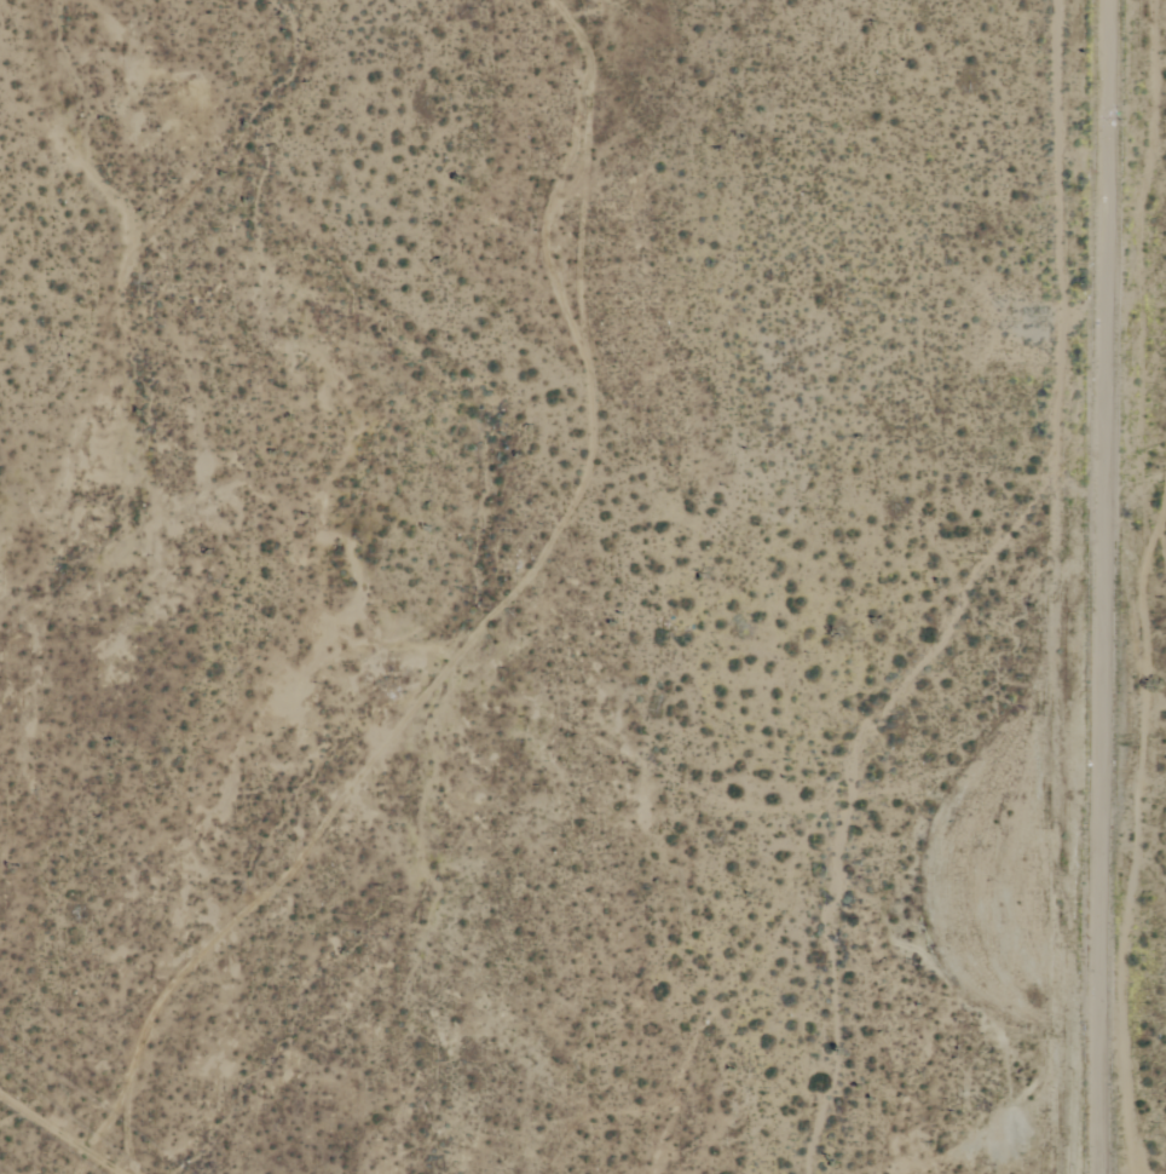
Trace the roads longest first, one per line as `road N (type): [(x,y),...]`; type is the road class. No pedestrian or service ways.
road 1 (residential): [(1092,1173),(1109,0)]

